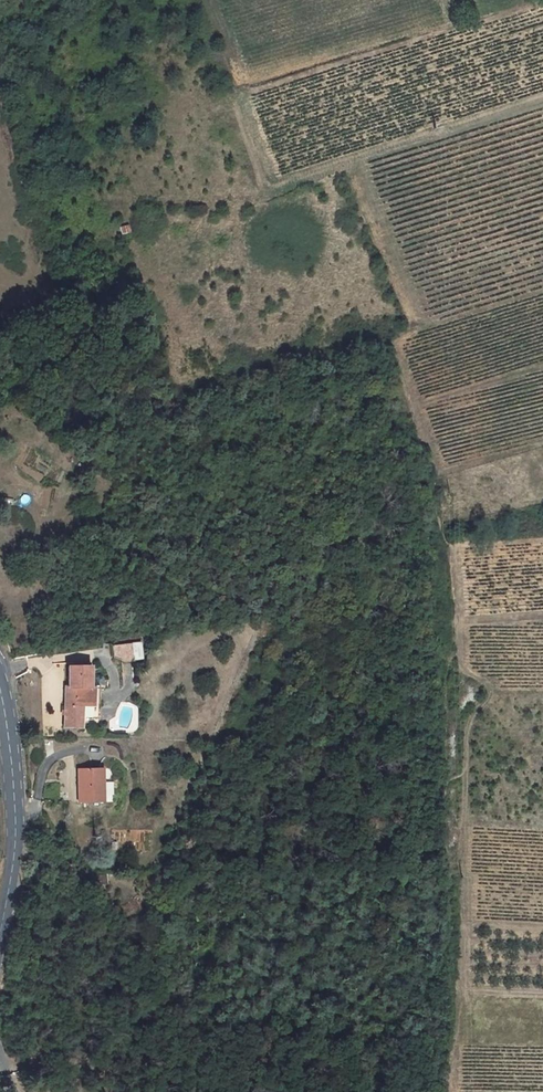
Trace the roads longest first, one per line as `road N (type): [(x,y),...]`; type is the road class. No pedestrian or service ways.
road 1 (tertiary): [(0,931),(16,820),(0,691)]
road 2 (track): [(408,407),(542,368)]

